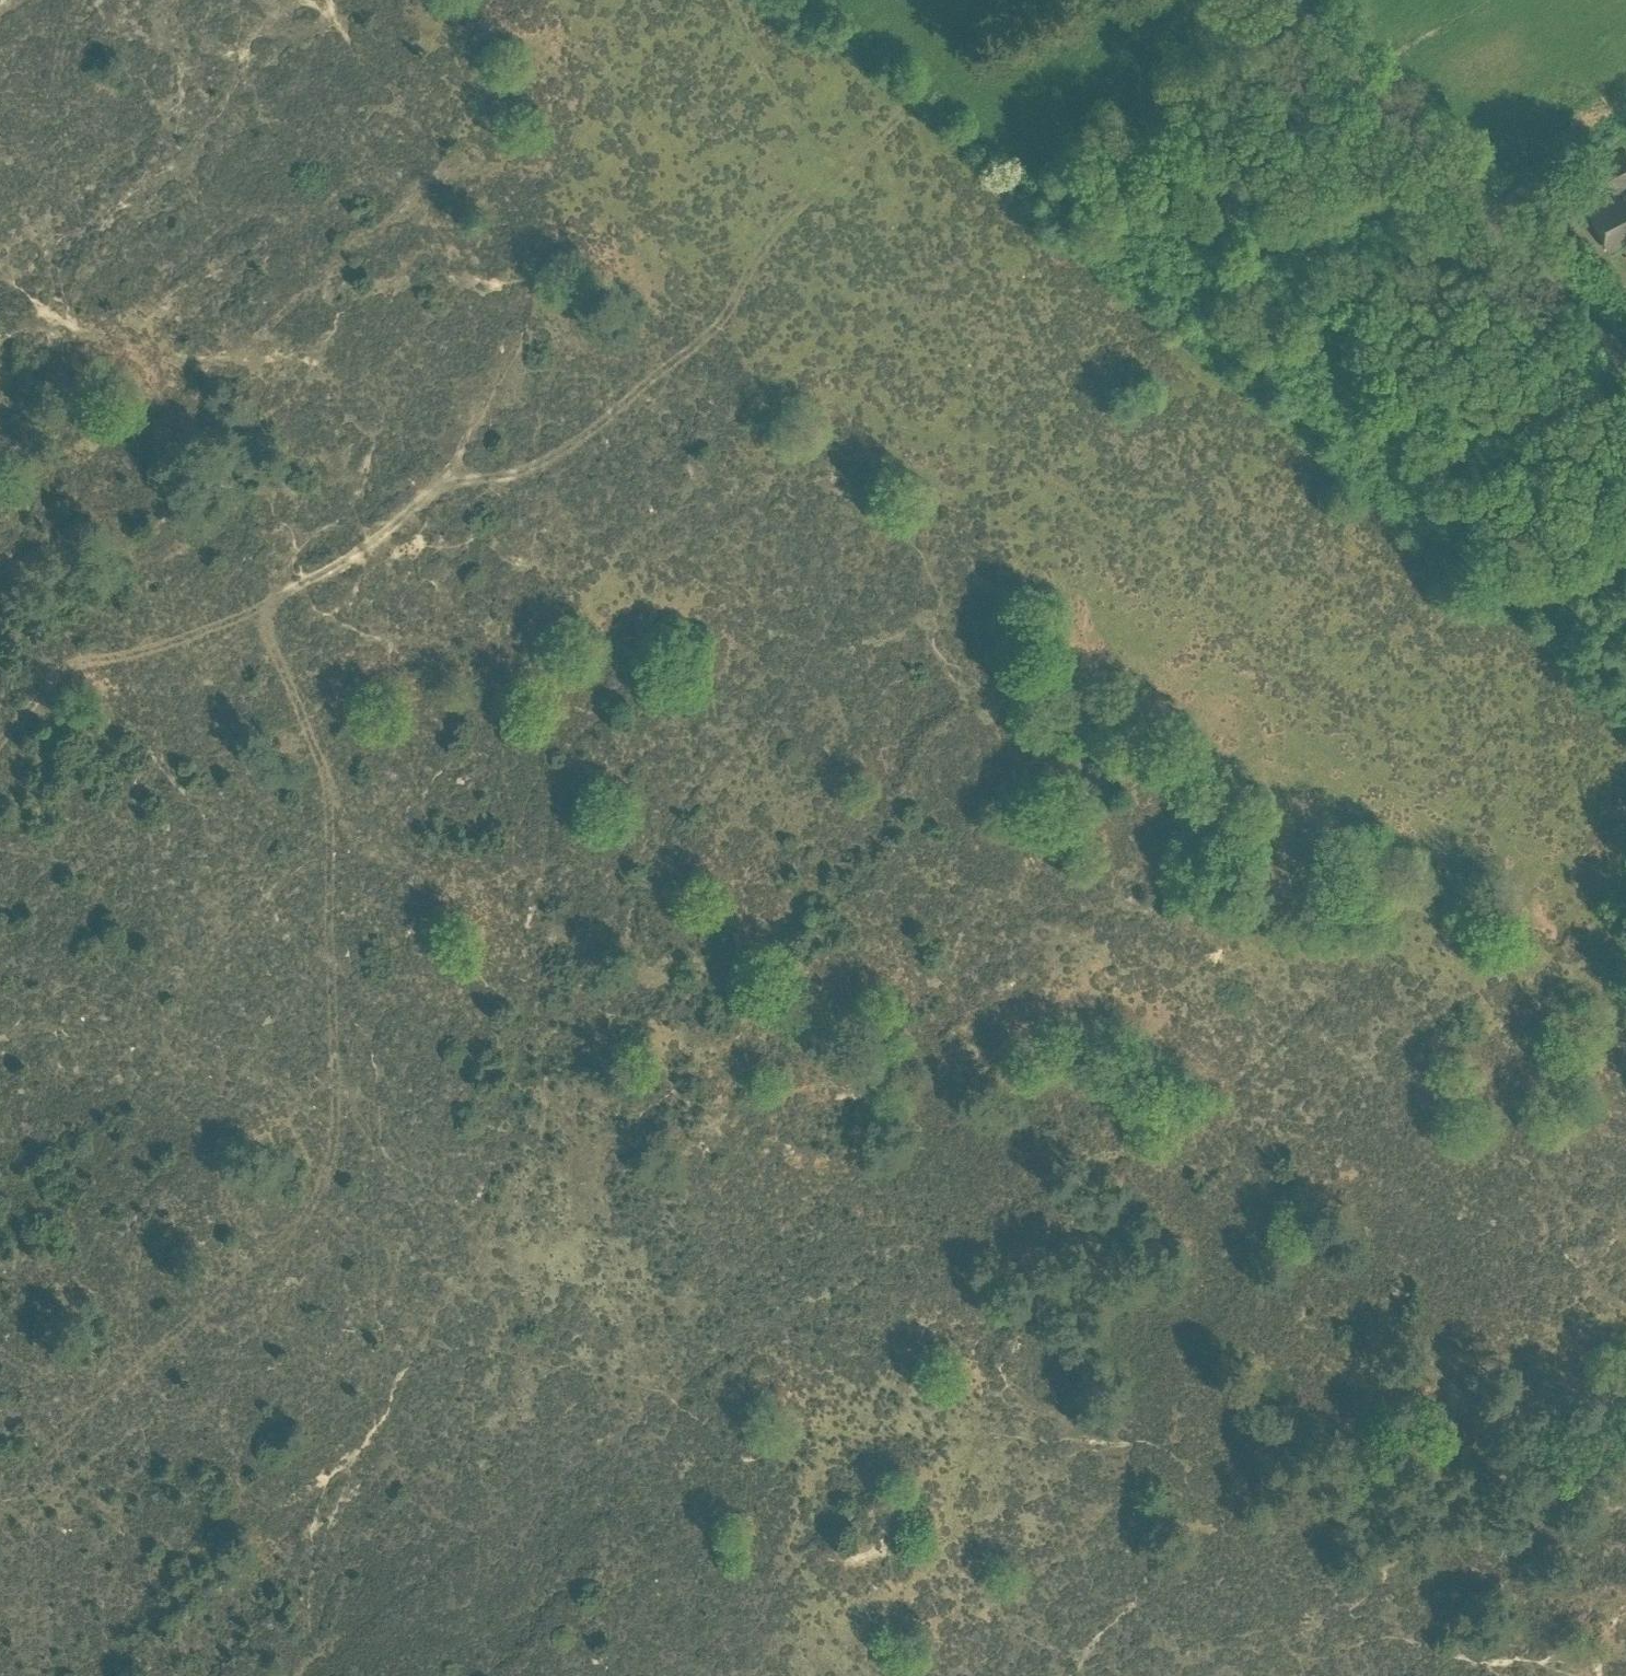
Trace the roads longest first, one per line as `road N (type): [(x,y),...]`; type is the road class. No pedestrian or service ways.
road 1 (tertiary): [(1625,362),(1290,0)]

